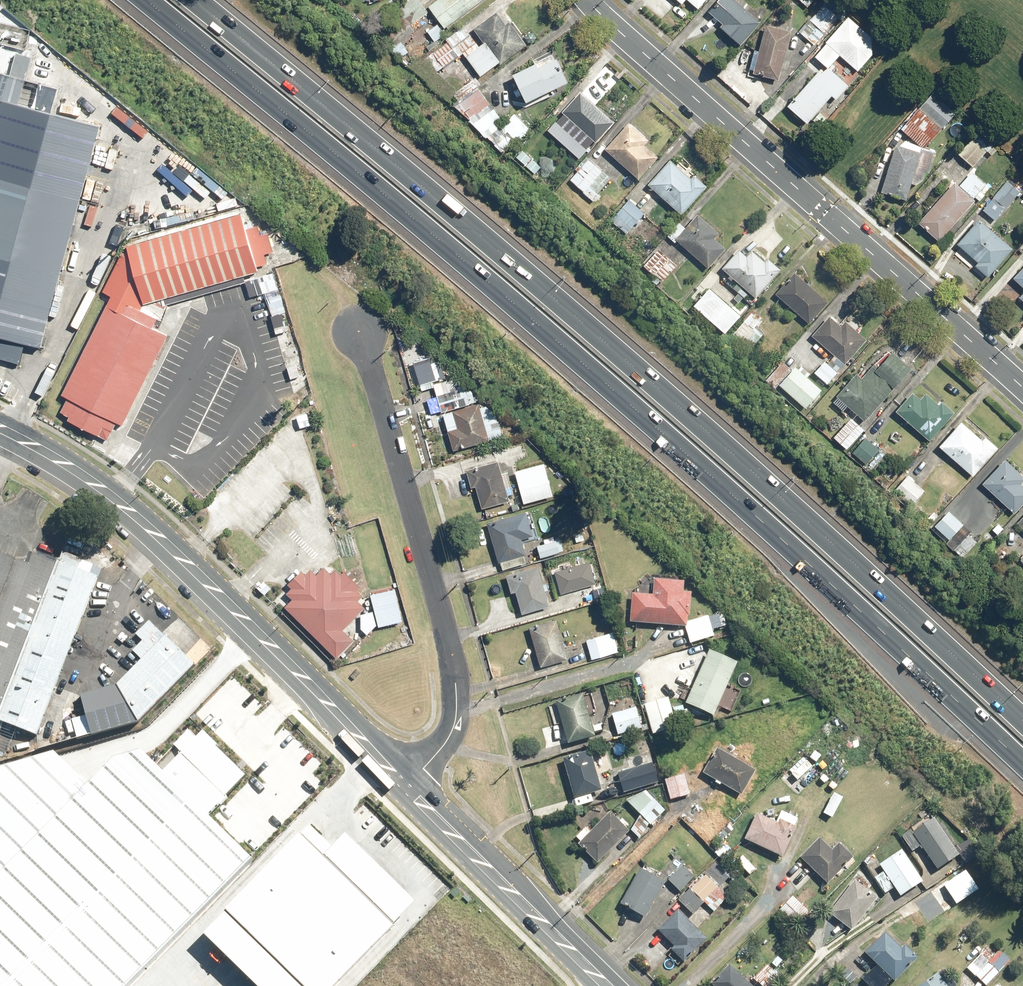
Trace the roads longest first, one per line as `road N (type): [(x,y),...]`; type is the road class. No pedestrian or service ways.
road 1 (motorway): [(1022,750),(476,255),(158,0)]
road 2 (motorway): [(197,0),(653,363),(1022,709)]
road 3 (secondary): [(1022,390),(587,0)]
road 4 (secondary): [(410,785),(148,524),(0,431)]
road 5 (residential): [(363,332),(457,686),(448,741),(410,785)]
road 6 (secondary): [(613,985),(410,785)]

